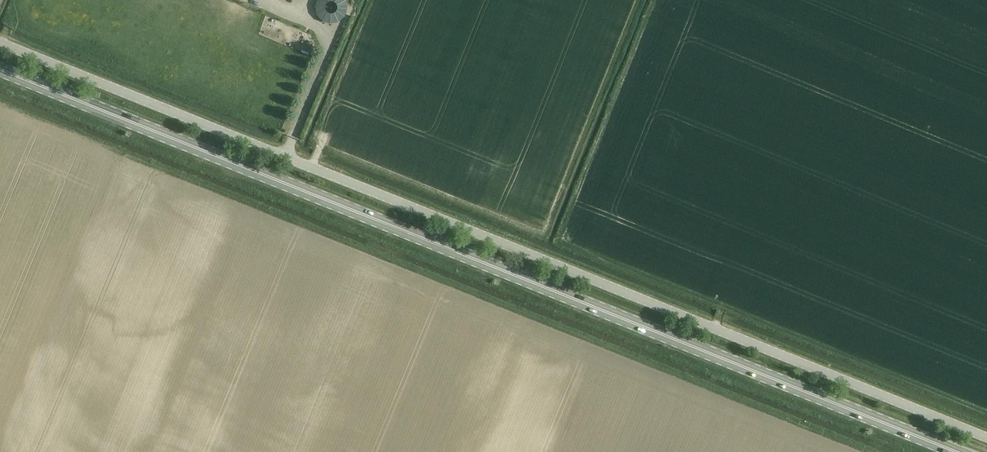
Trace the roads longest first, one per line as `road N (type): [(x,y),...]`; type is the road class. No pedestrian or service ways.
road 1 (unclassified): [(986,438),(0,43)]
road 2 (primary): [(956,451),(0,70)]

